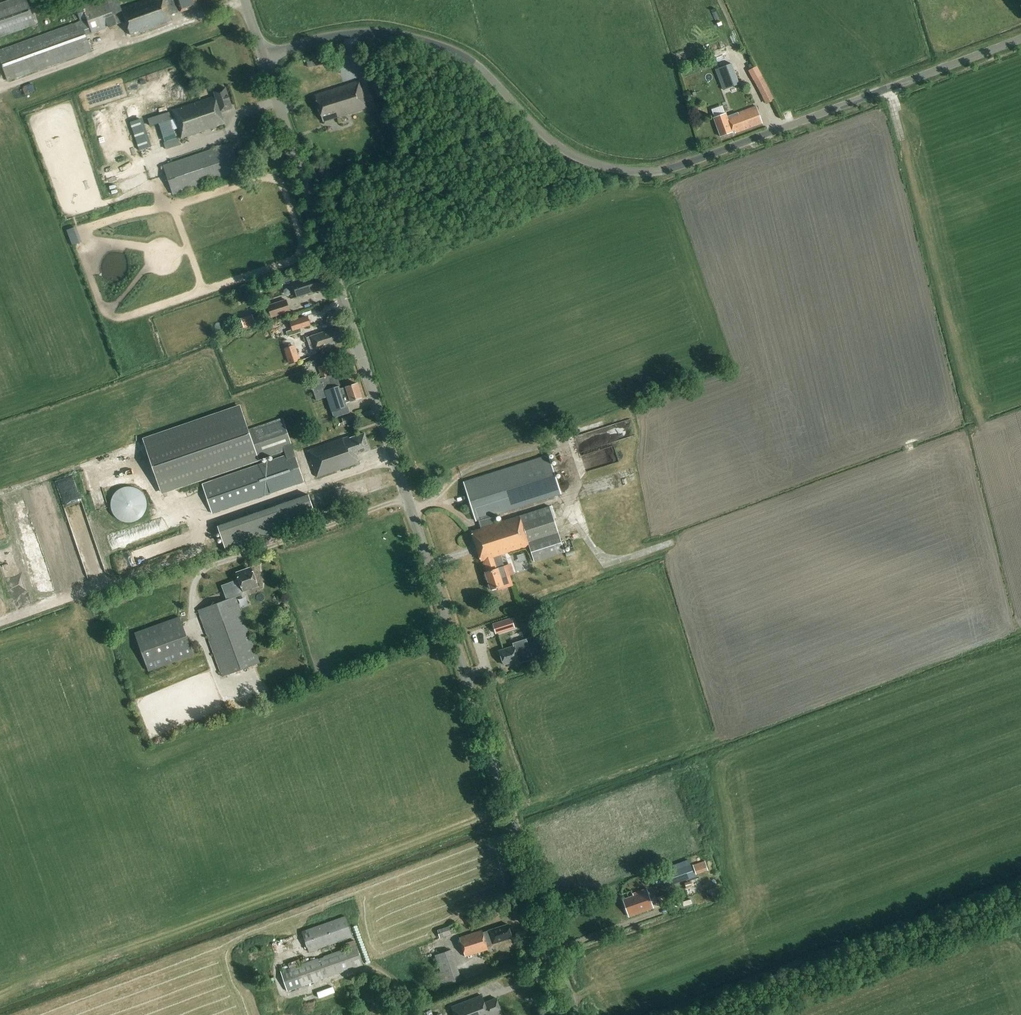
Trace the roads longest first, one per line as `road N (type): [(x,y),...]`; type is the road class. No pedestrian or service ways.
road 1 (tertiary): [(575,1014),(263,55)]
road 2 (unclassified): [(263,55),(354,34),(422,41),(473,62),(553,147),(588,163),(644,173),(1020,38)]

